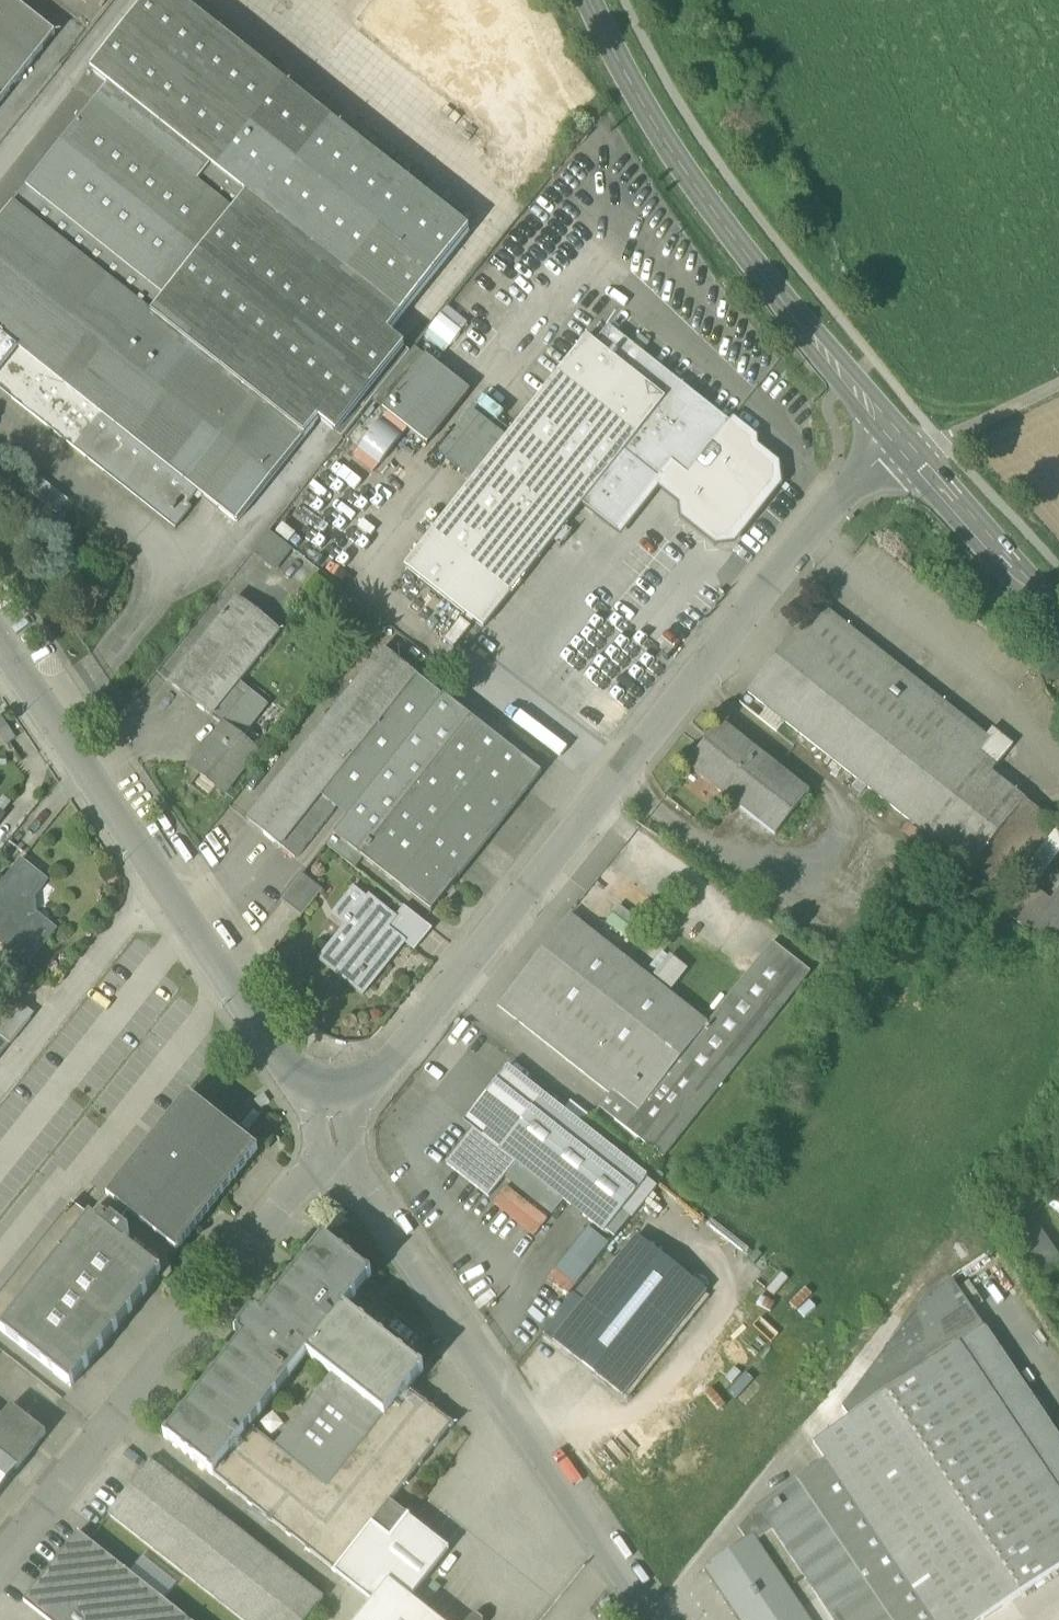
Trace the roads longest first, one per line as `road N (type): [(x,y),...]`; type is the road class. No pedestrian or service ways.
road 1 (unclassified): [(902,448),(851,482),(327,1126)]
road 2 (unclassified): [(327,1126),(663,1619)]
road 3 (unclassified): [(0,634),(327,1126)]
road 4 (unclassified): [(327,1126),(0,1576)]
road 5 (secondary): [(589,0),(684,169),(902,448)]
road 6 (secondary): [(902,448),(1058,616)]
road 7 (residential): [(1058,385),(941,444),(902,448)]

